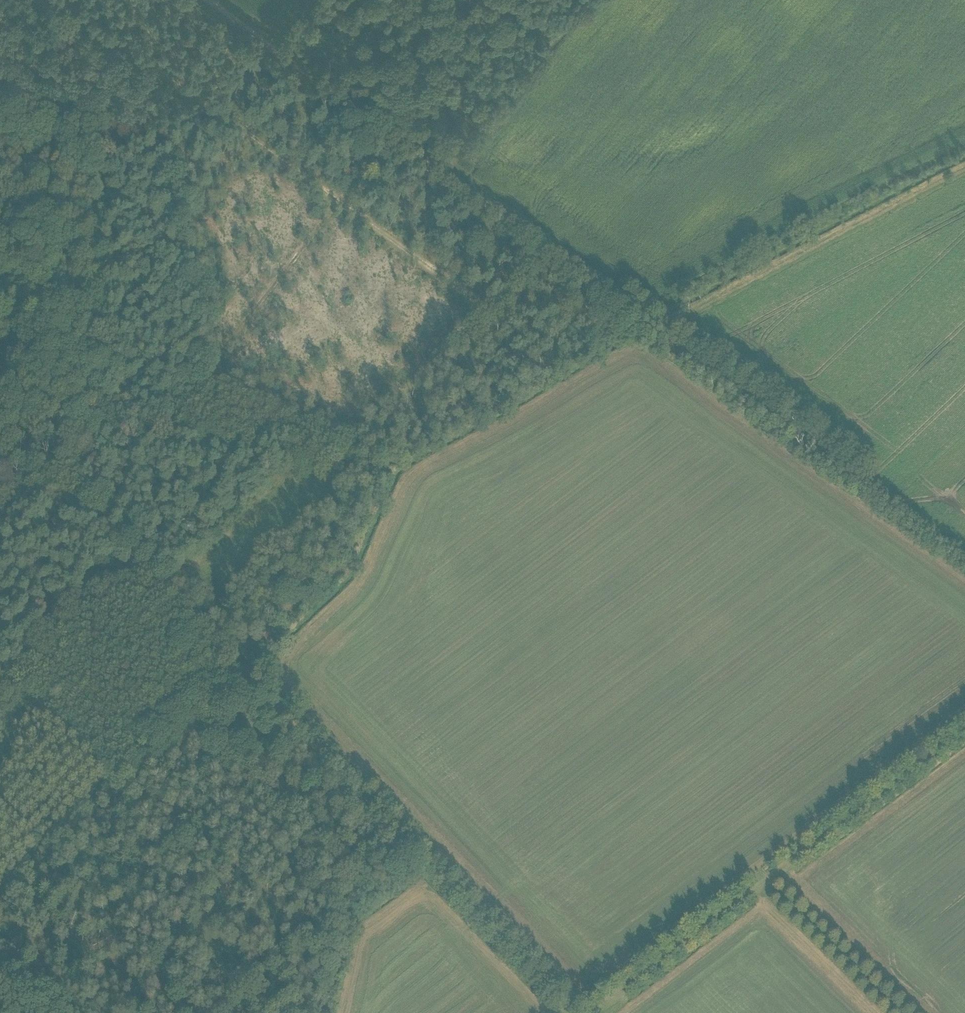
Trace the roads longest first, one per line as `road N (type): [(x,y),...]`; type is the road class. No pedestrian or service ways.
road 1 (track): [(208,0),(668,338)]
road 2 (track): [(964,729),(587,1012)]
road 3 (track): [(668,338),(964,559)]

